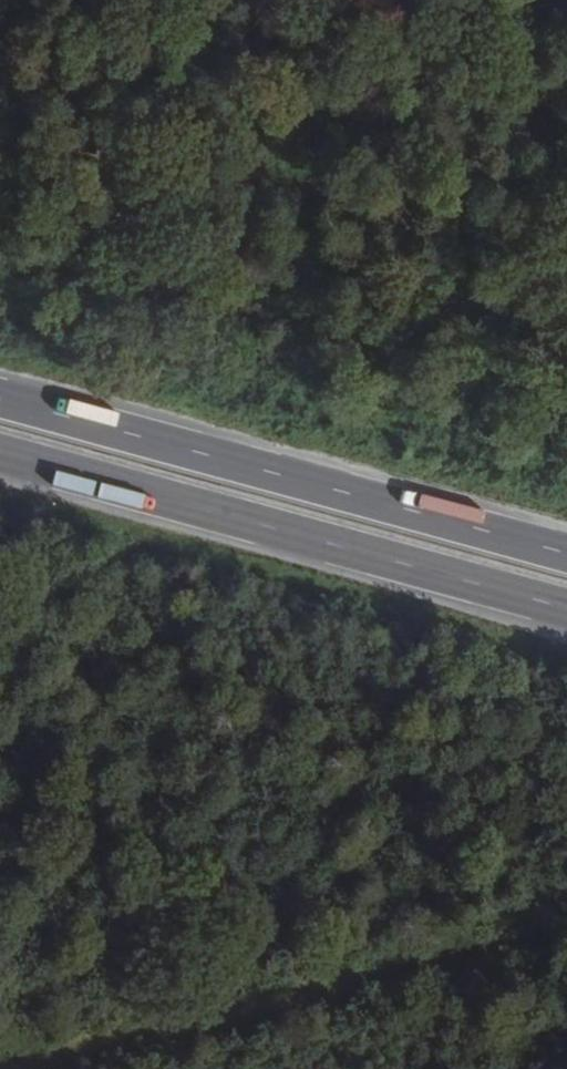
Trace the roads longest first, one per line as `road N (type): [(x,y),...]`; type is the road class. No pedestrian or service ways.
road 1 (trunk): [(566,554),(0,399)]
road 2 (trunk): [(0,458),(566,611)]

